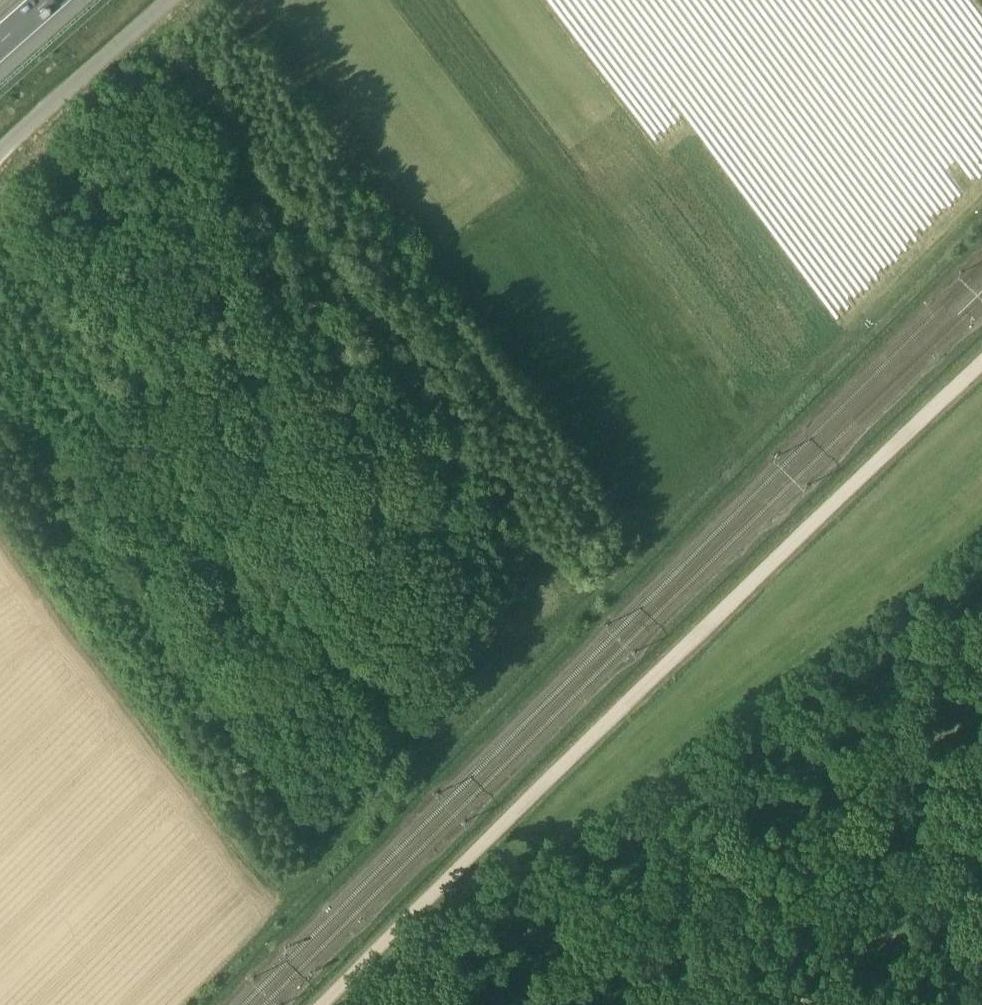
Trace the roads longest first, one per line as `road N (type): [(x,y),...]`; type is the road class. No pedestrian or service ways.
road 1 (unclassified): [(981,365),(330,1004)]
road 2 (unclassified): [(0,153),(173,0)]

